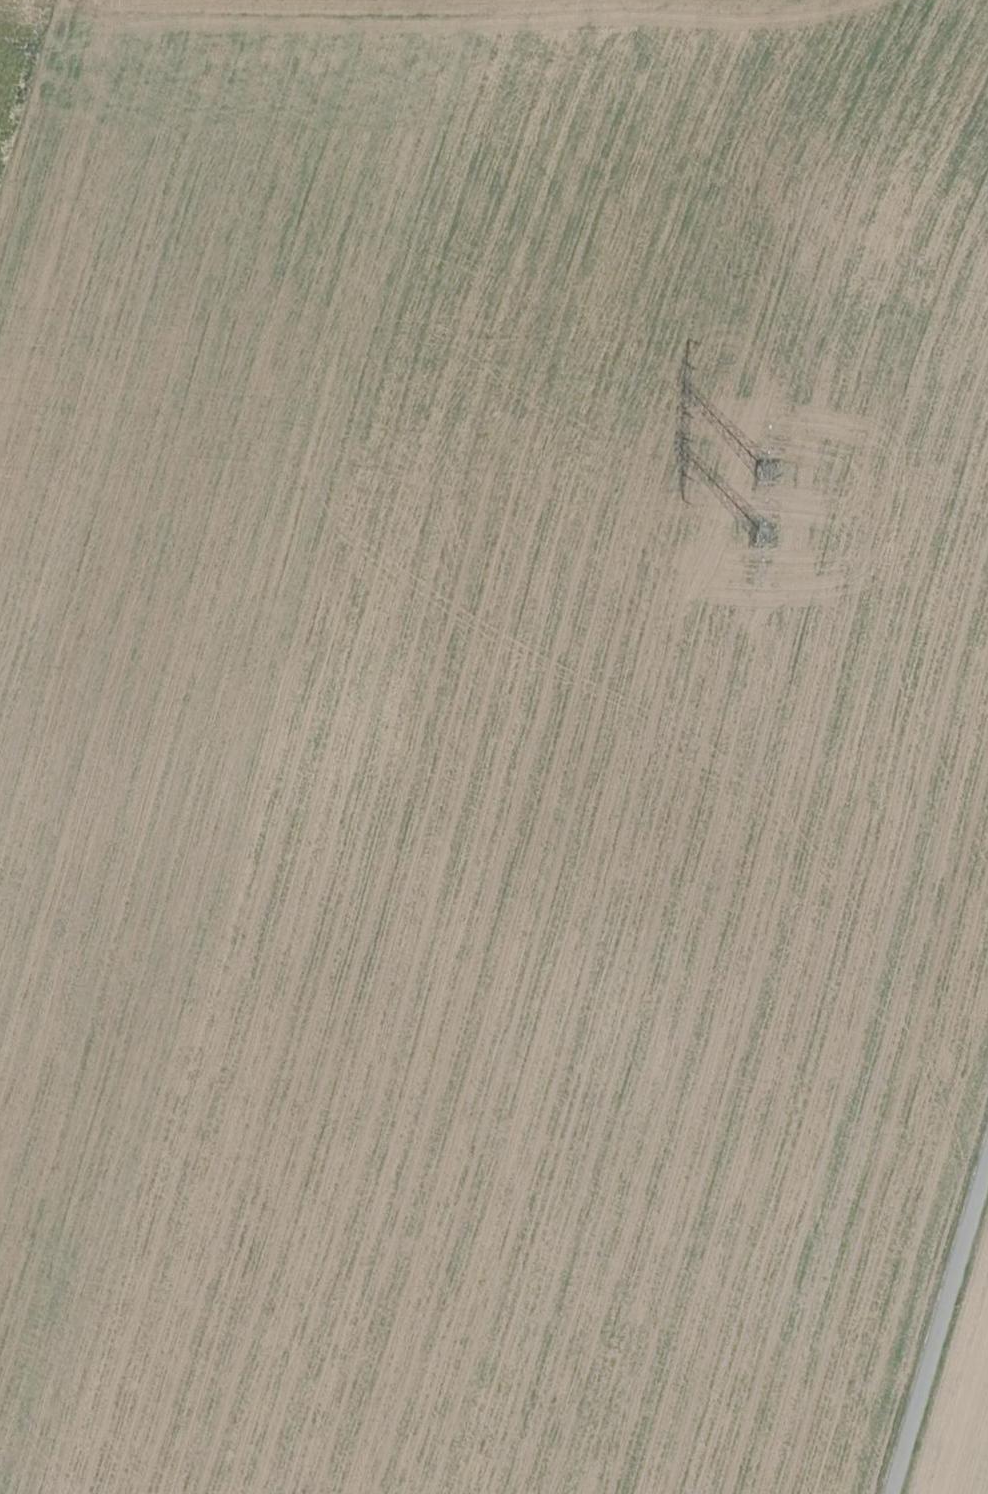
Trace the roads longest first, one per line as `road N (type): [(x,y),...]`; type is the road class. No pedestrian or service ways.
road 1 (tertiary): [(987,1162),(892,1493)]

